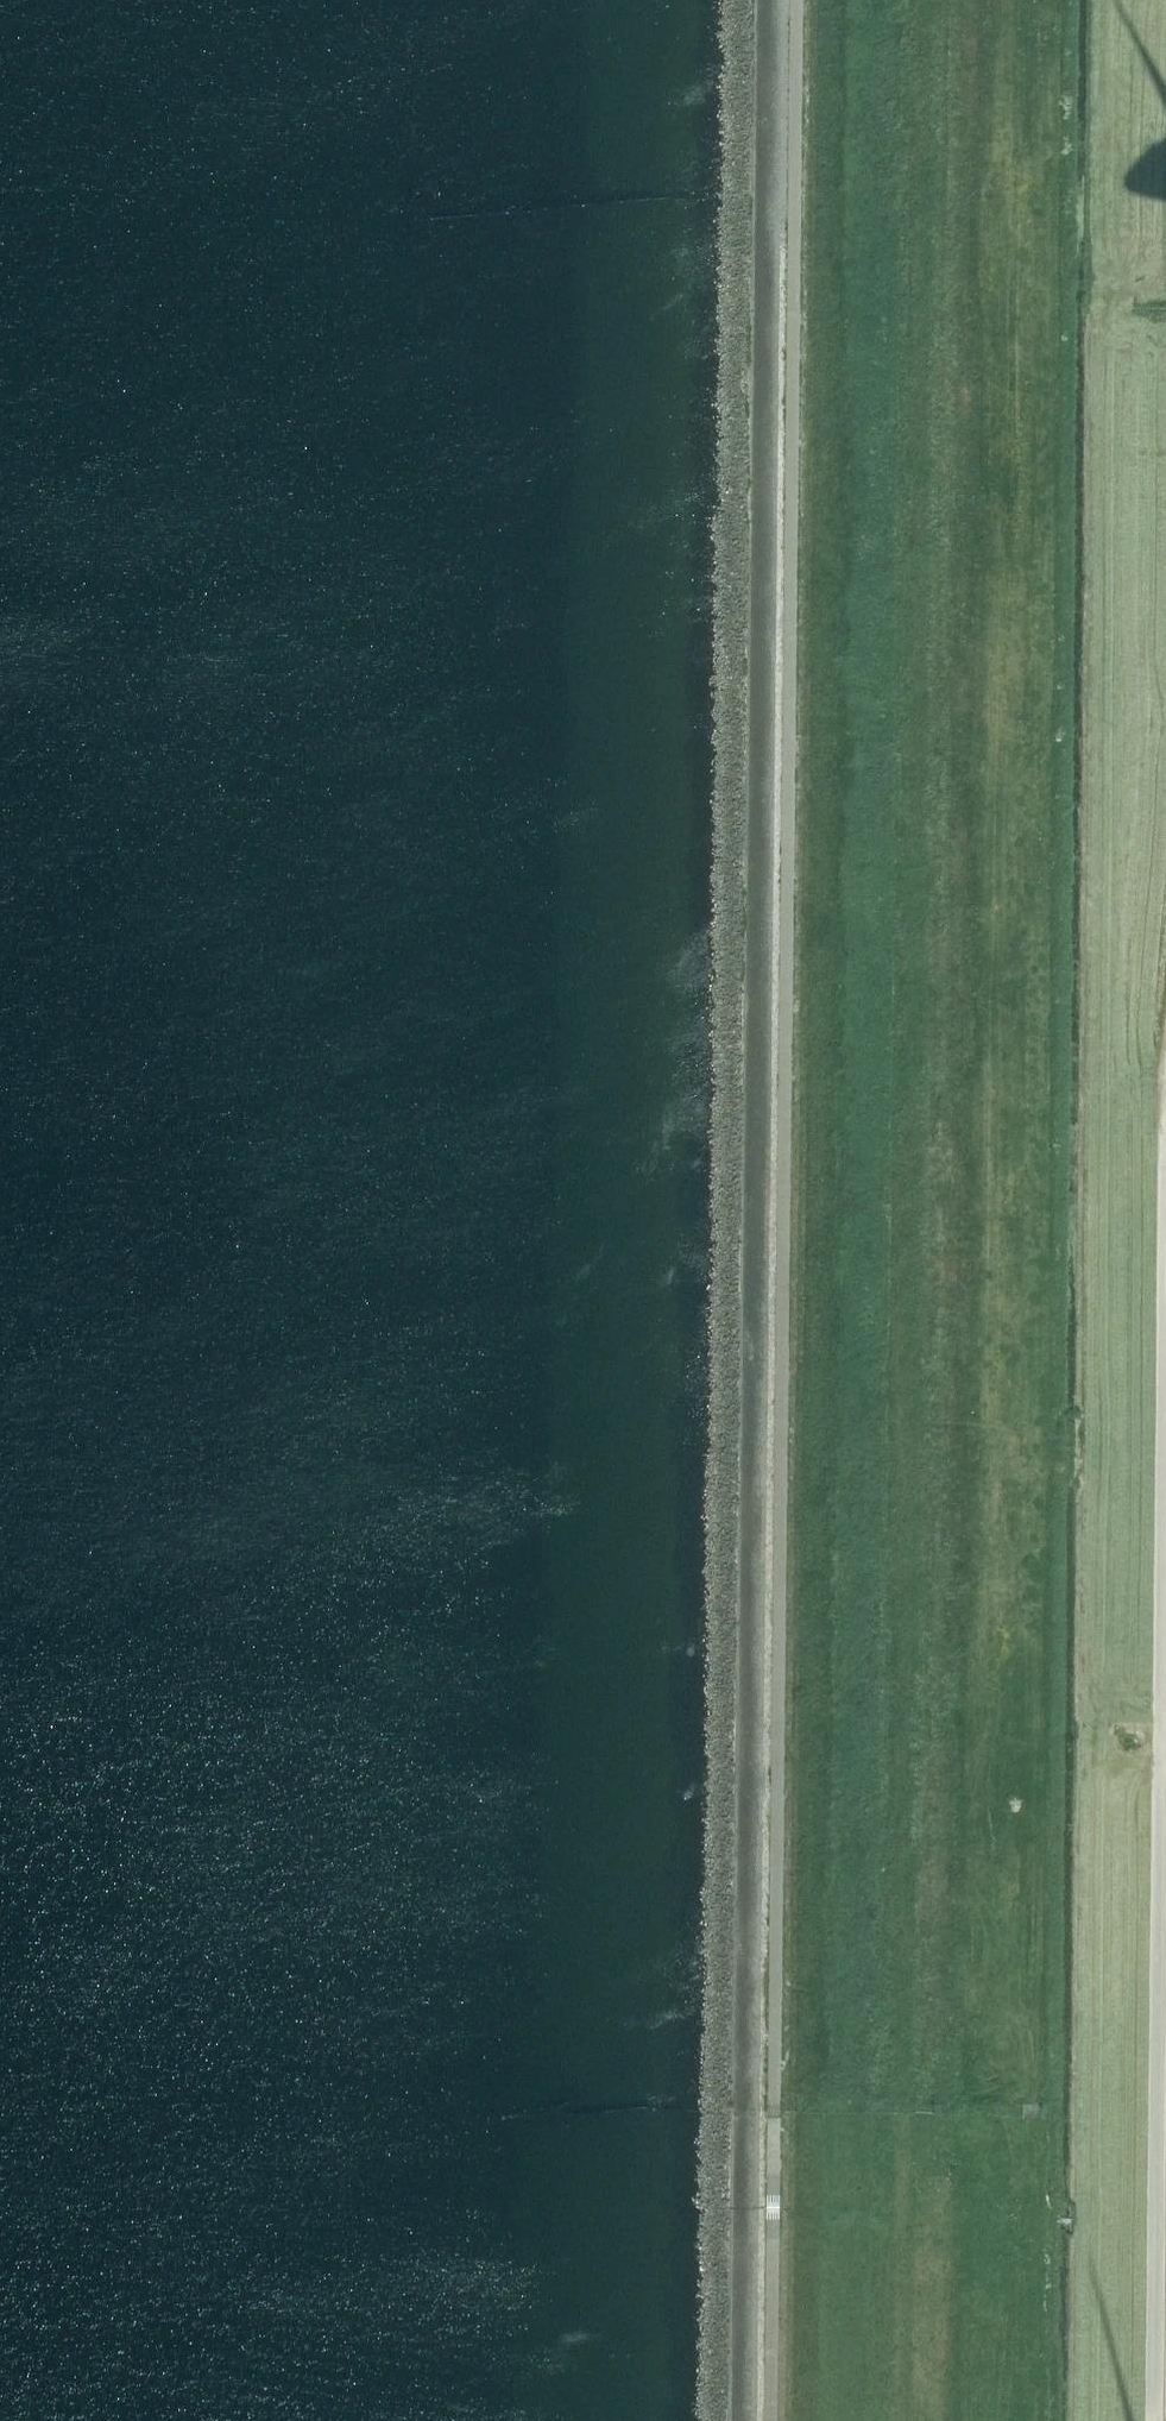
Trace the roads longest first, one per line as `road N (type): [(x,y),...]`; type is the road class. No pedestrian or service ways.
road 1 (unclassified): [(771,2420),(796,0)]

